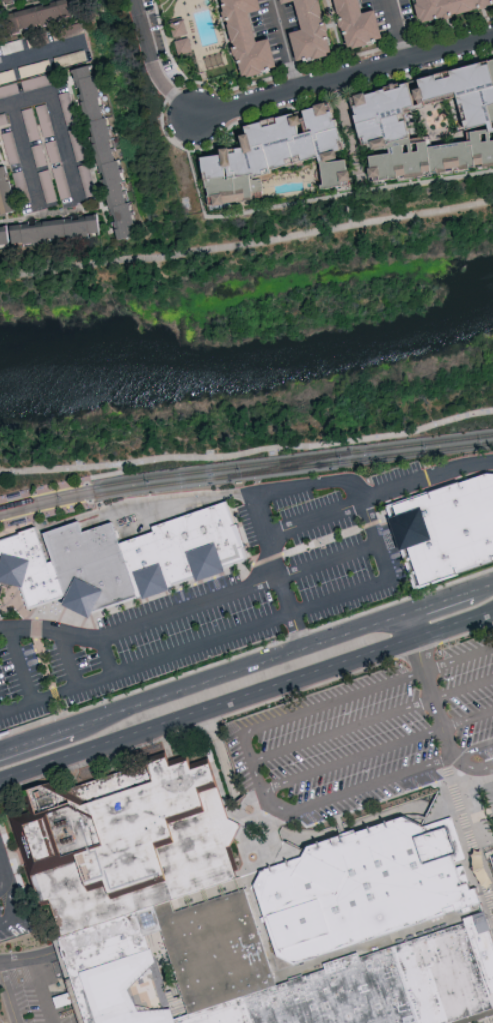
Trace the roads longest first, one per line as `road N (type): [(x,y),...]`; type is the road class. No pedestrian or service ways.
road 1 (secondary): [(0,783),(416,639)]
road 2 (secondary): [(407,612),(71,728)]
road 3 (residential): [(198,118),(492,38)]

